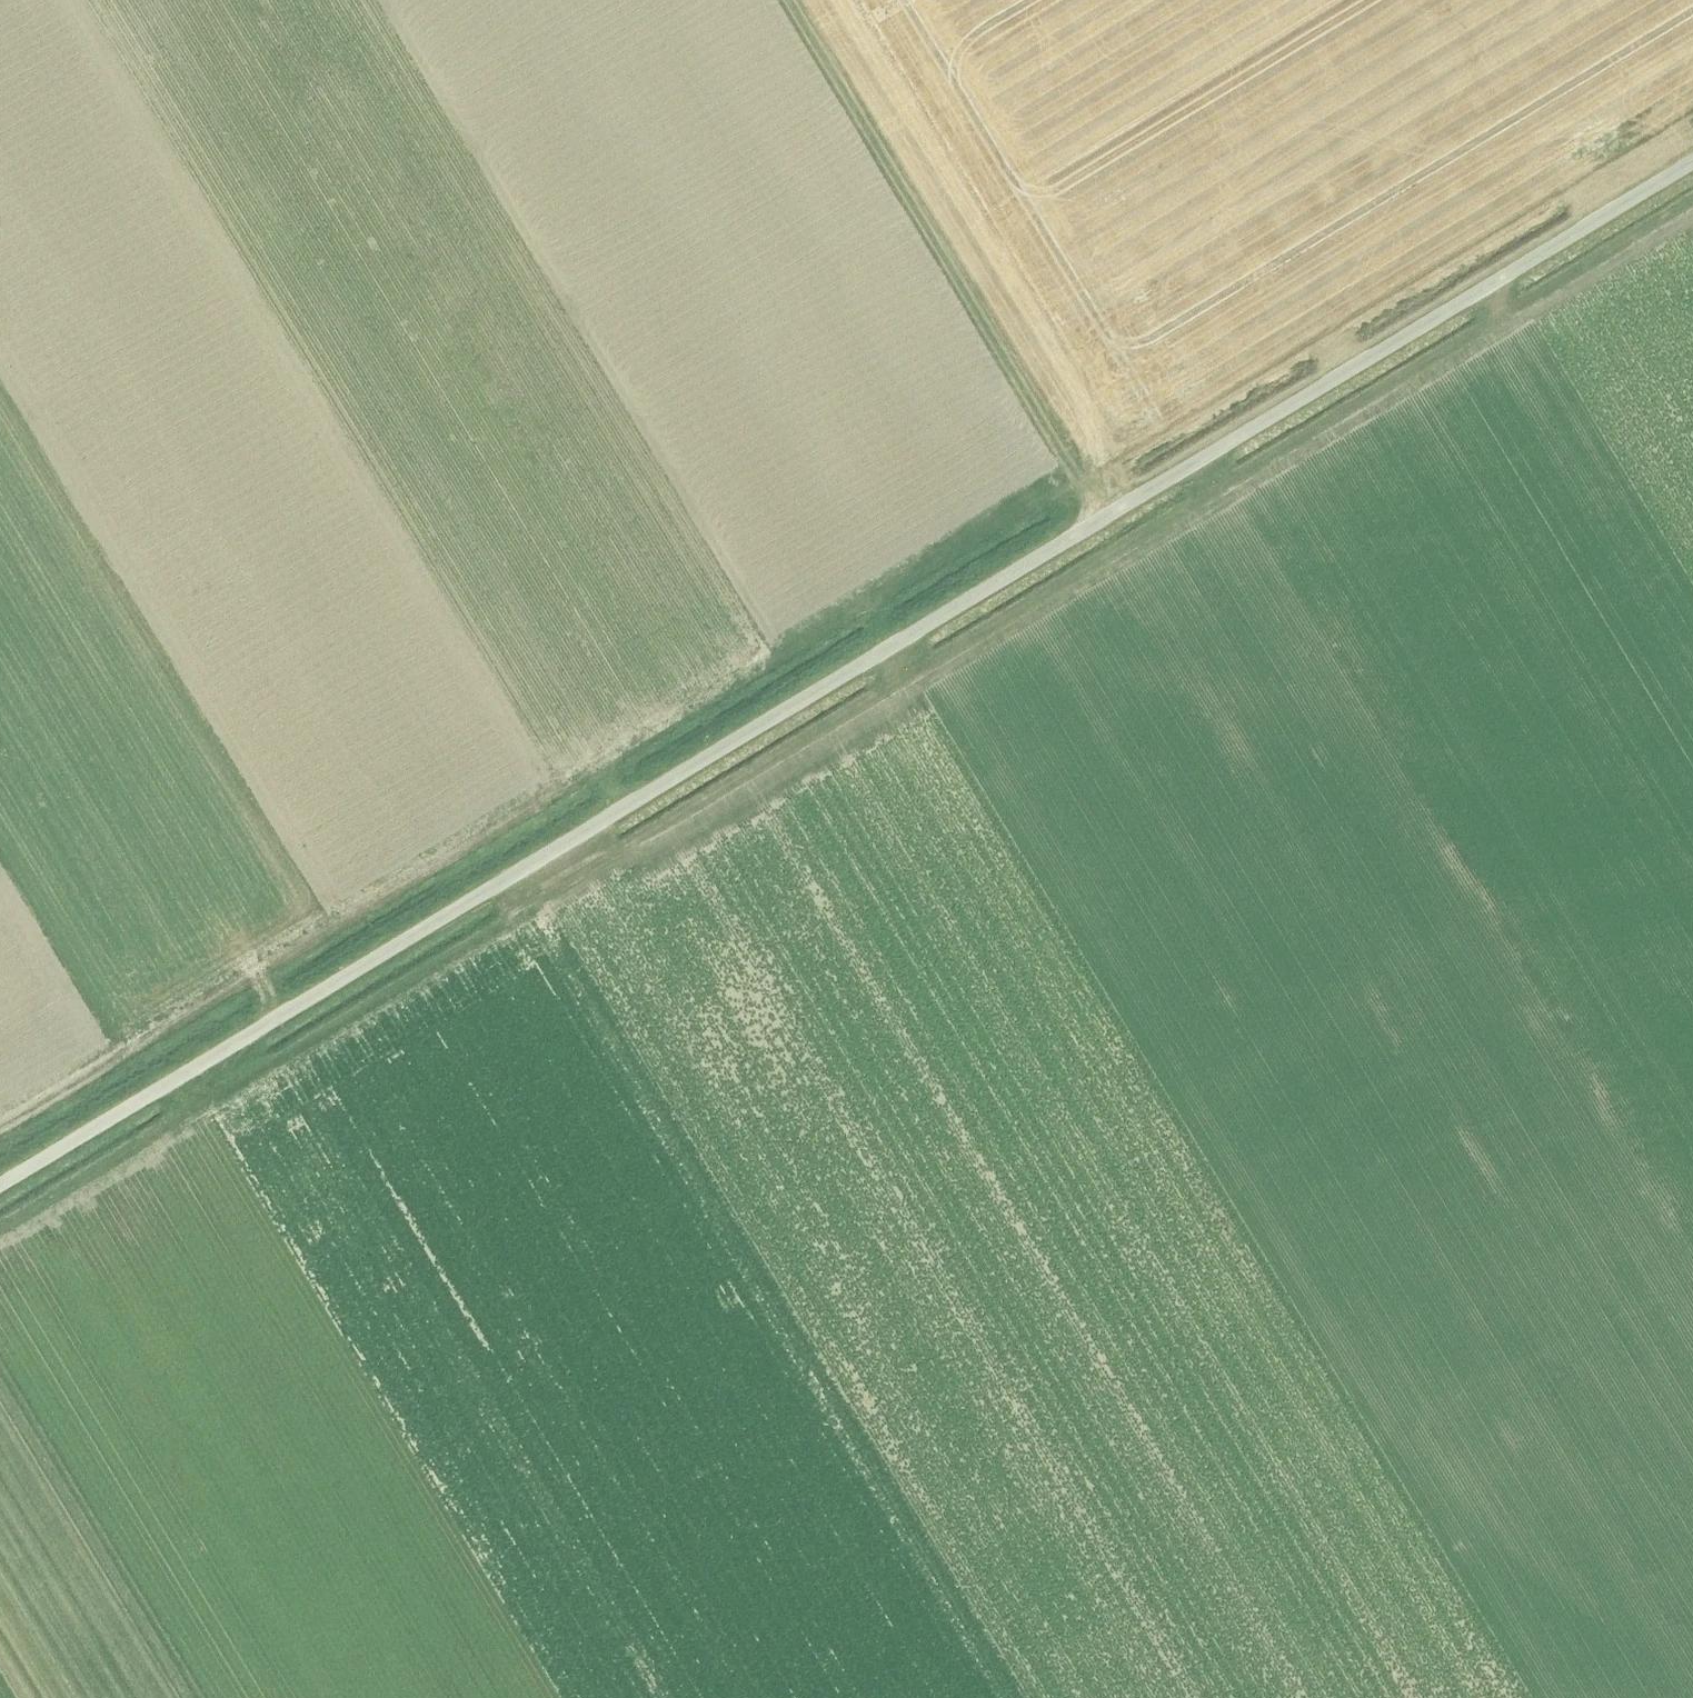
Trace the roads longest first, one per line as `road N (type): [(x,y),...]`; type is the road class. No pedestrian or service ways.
road 1 (unclassified): [(0,1186),(1692,160)]

